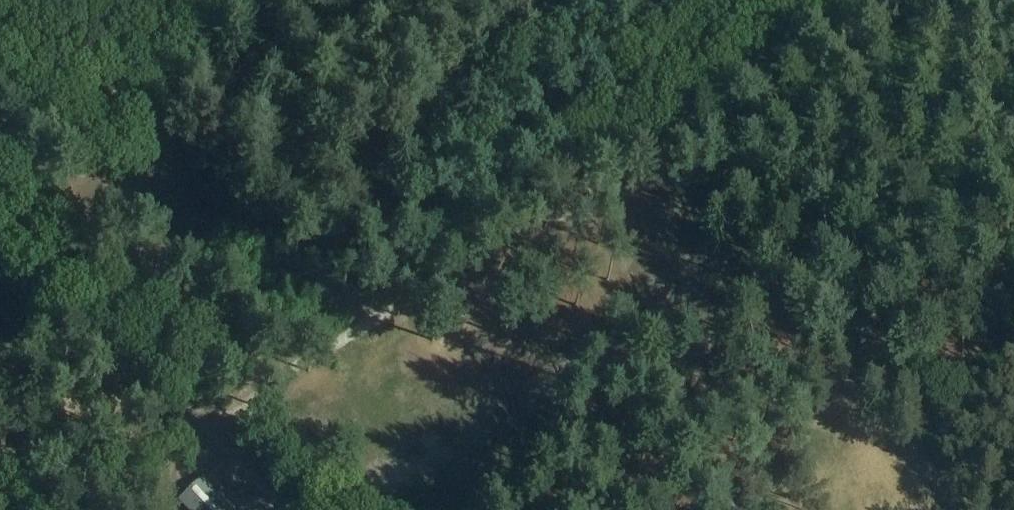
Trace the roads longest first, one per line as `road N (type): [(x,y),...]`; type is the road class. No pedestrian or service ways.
road 1 (track): [(0,242),(263,509)]

